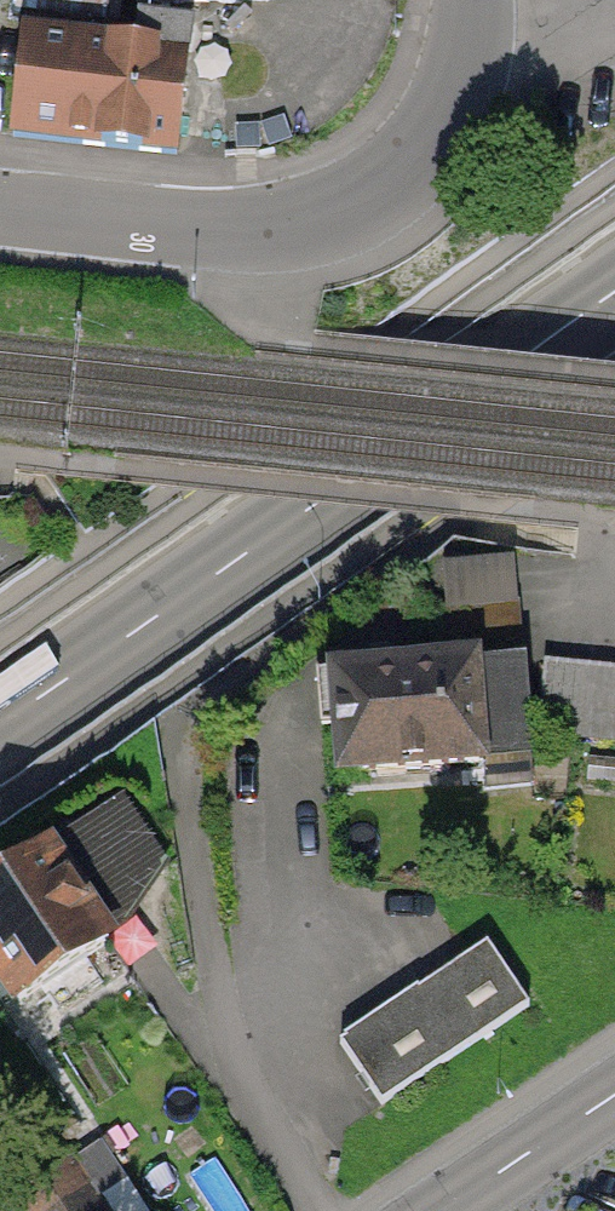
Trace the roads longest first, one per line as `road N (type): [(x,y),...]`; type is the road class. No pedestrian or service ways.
road 1 (primary): [(0,719),(614,293)]
road 2 (residential): [(475,0),(452,100),(410,158),(351,202),(255,228),(85,225),(0,213)]
road 3 (tertiary): [(443,1210),(614,1097)]

